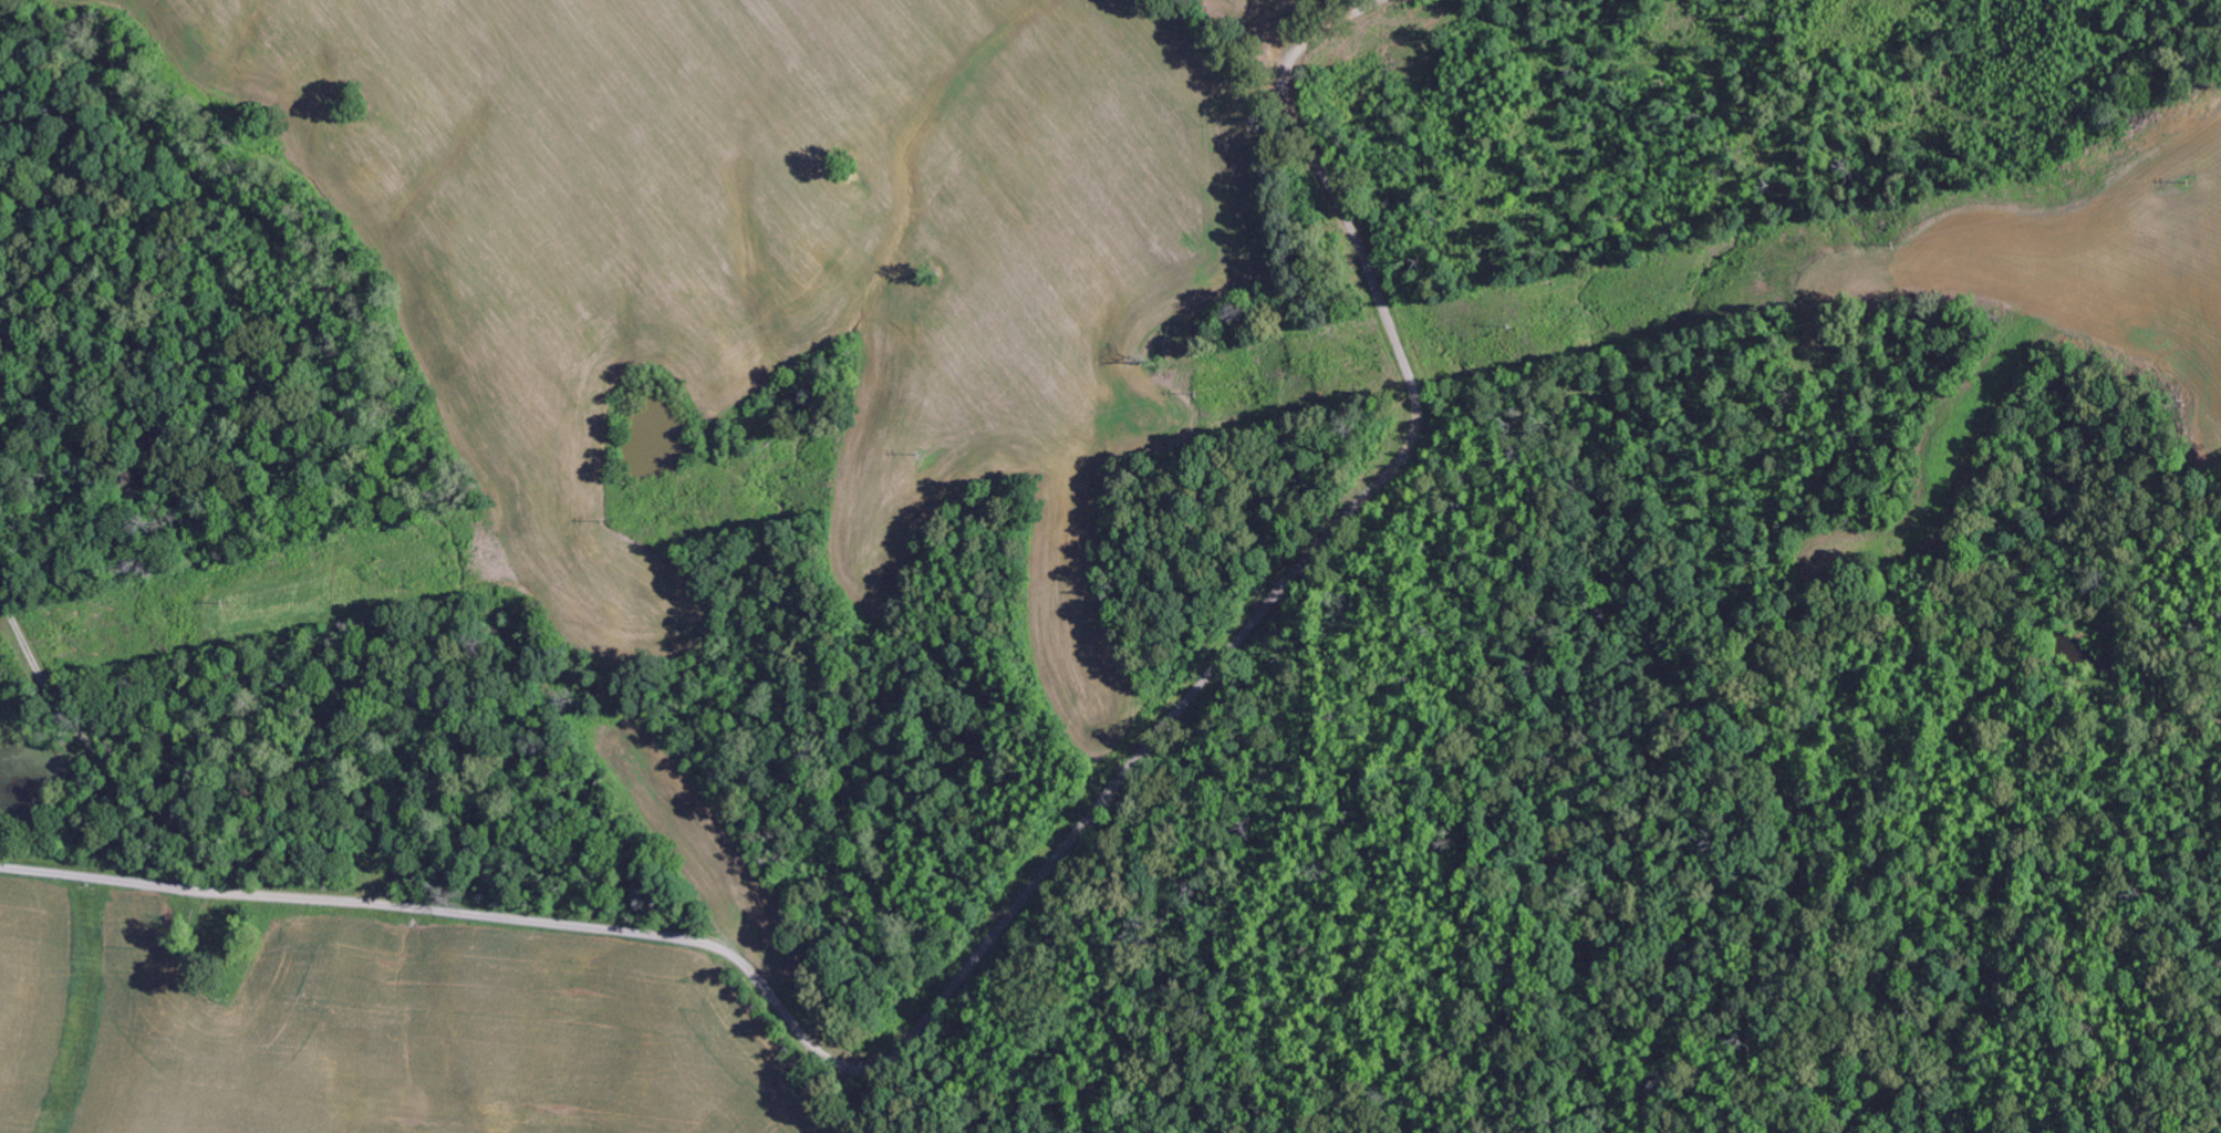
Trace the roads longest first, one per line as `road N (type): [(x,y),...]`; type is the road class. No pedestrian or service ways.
road 1 (residential): [(0,867),(725,946),(767,977),(826,1056),(861,1068),(880,1064),(1325,549),(1420,461),(1425,426),(1407,356),(1290,85),(1310,44),(1382,0)]

